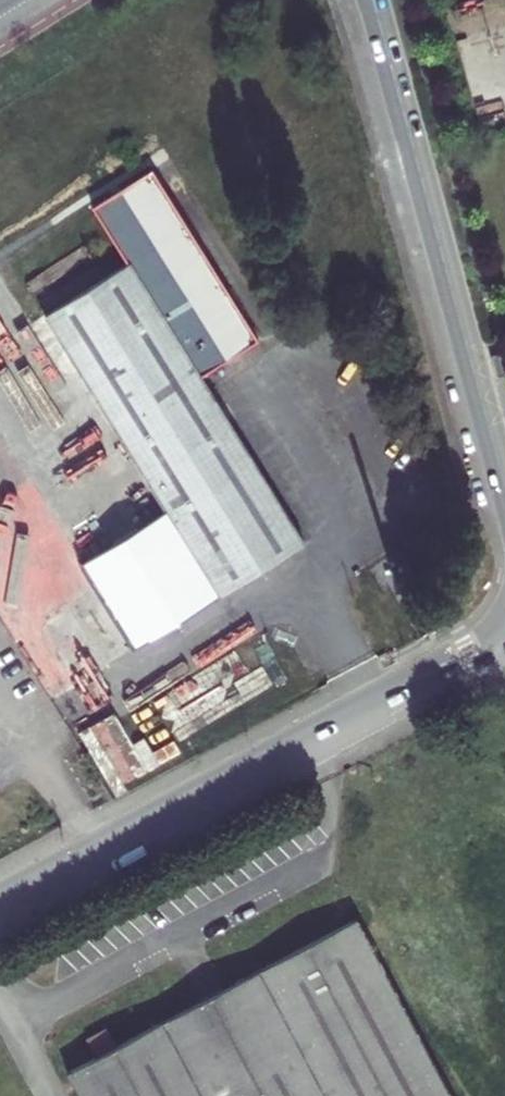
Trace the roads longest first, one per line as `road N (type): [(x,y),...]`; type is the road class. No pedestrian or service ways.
road 1 (unclassified): [(0,905),(380,704),(504,652)]
road 2 (tertiary): [(504,485),(373,0)]

